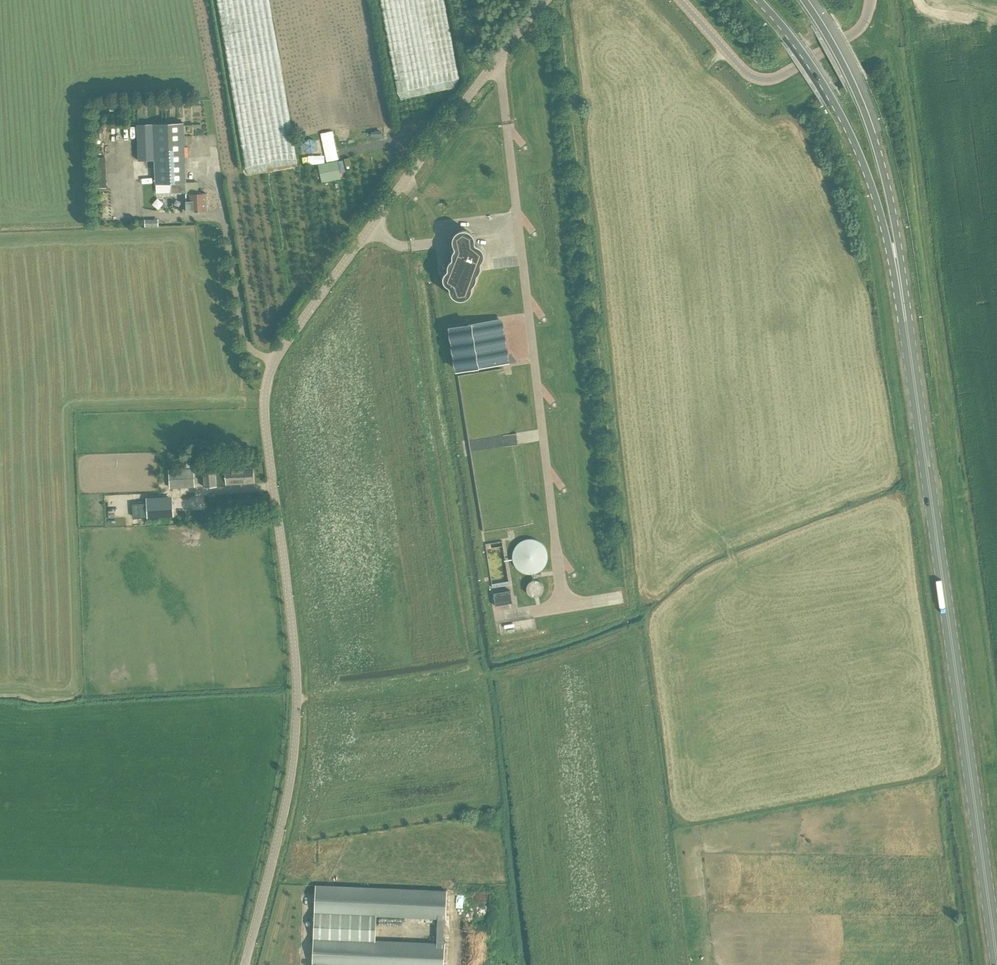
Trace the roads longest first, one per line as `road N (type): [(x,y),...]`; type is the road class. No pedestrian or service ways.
road 1 (unclassified): [(247,964),(297,720),(298,661),(264,406),(271,361),(547,0)]
road 2 (secondary): [(996,956),(909,339)]
road 3 (secondary): [(759,0),(813,67),(866,164),(909,339)]
road 4 (secondary): [(909,339),(900,239),(873,132),(805,0)]
road 5 (unclassified): [(871,0),(852,35),(767,80),(745,72),(679,0)]

